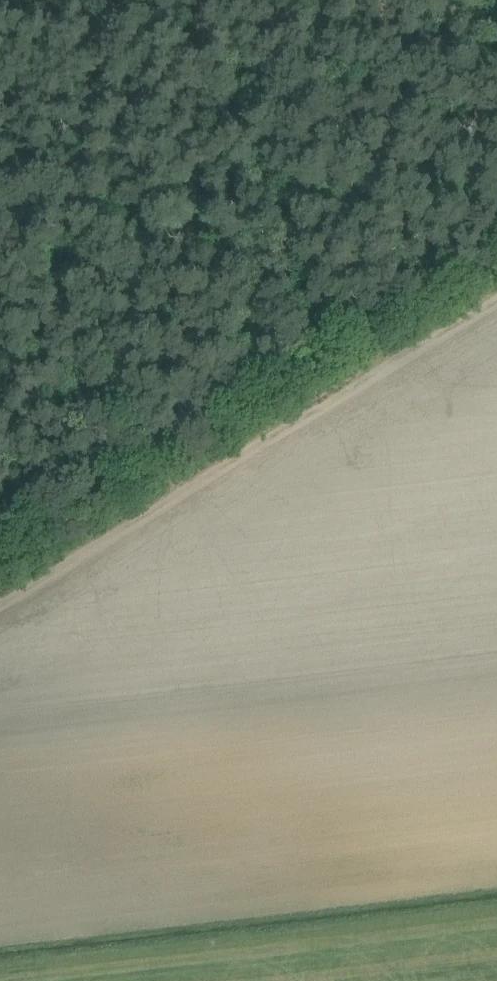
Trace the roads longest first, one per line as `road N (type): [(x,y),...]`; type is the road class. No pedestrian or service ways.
road 1 (track): [(0,592),(496,295)]
road 2 (track): [(183,483),(0,170)]

